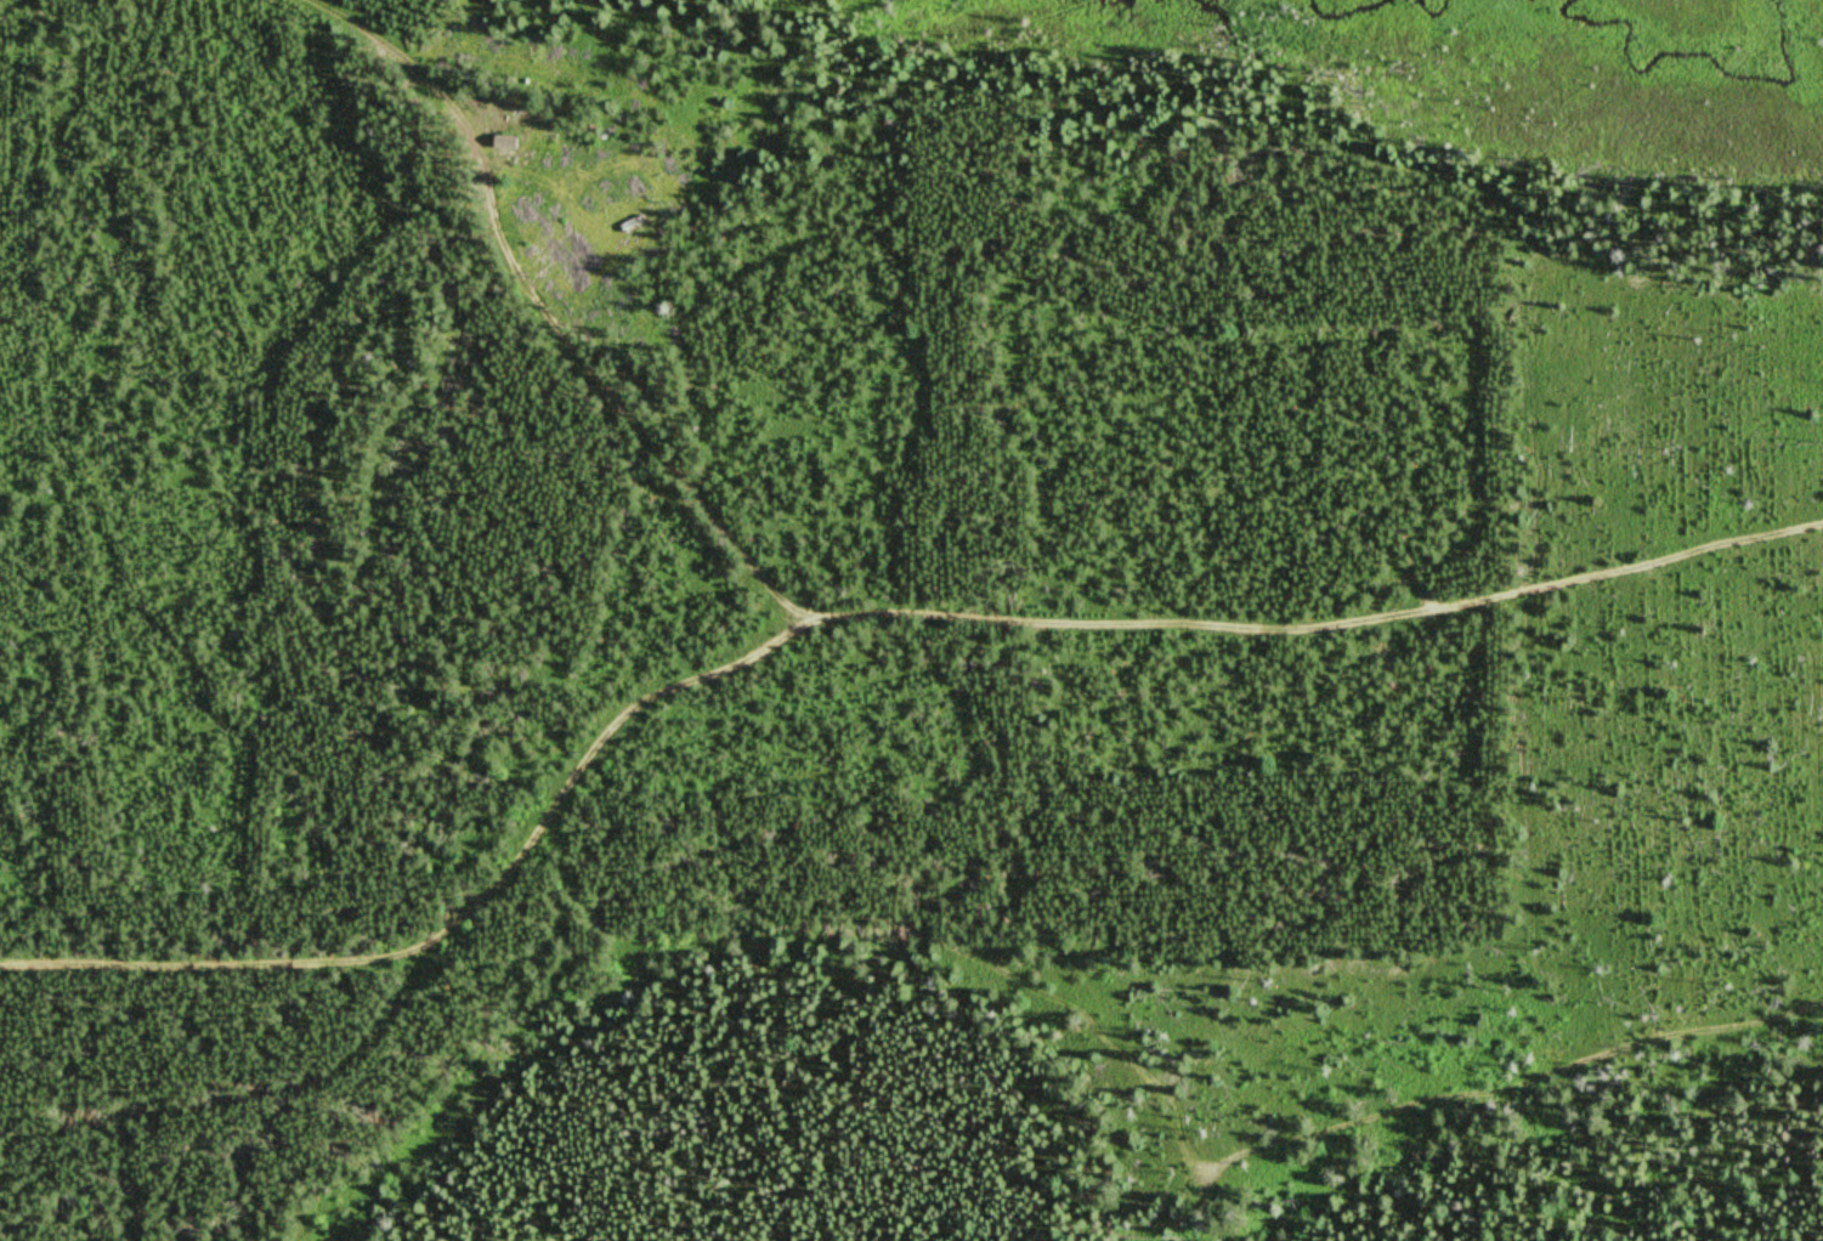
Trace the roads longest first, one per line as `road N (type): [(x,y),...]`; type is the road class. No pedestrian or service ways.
road 1 (track): [(798,614),(1298,627),(1551,586),(1822,516)]
road 2 (track): [(0,958),(223,964),(415,953),(474,900),(555,794),(659,688),(776,640),(798,614)]
road 3 (track): [(1199,1172),(1505,1066),(1732,1013),(1822,1002)]

